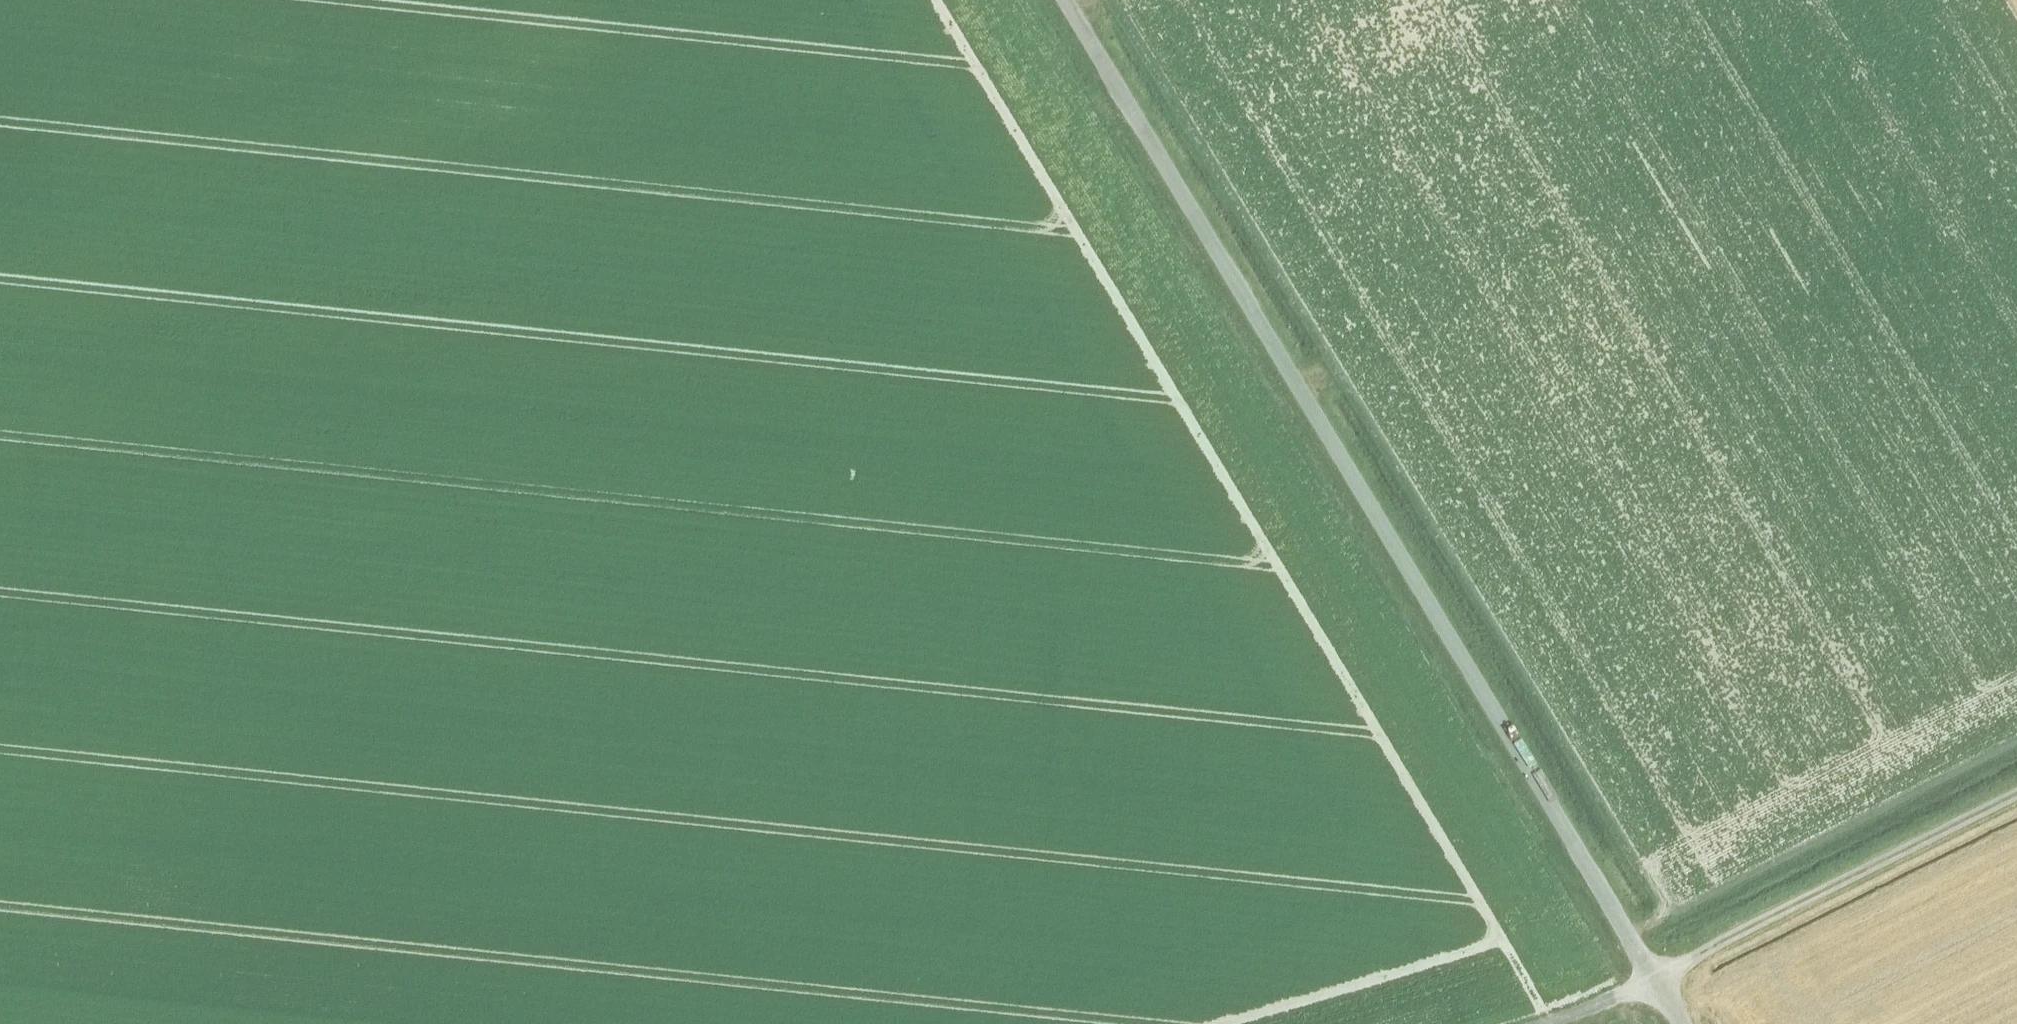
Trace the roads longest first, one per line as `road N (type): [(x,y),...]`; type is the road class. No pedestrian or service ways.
road 1 (unclassified): [(1683,1023),(1065,0)]
road 2 (track): [(2016,797),(1655,977)]
road 3 (track): [(1540,1023),(1655,977)]

